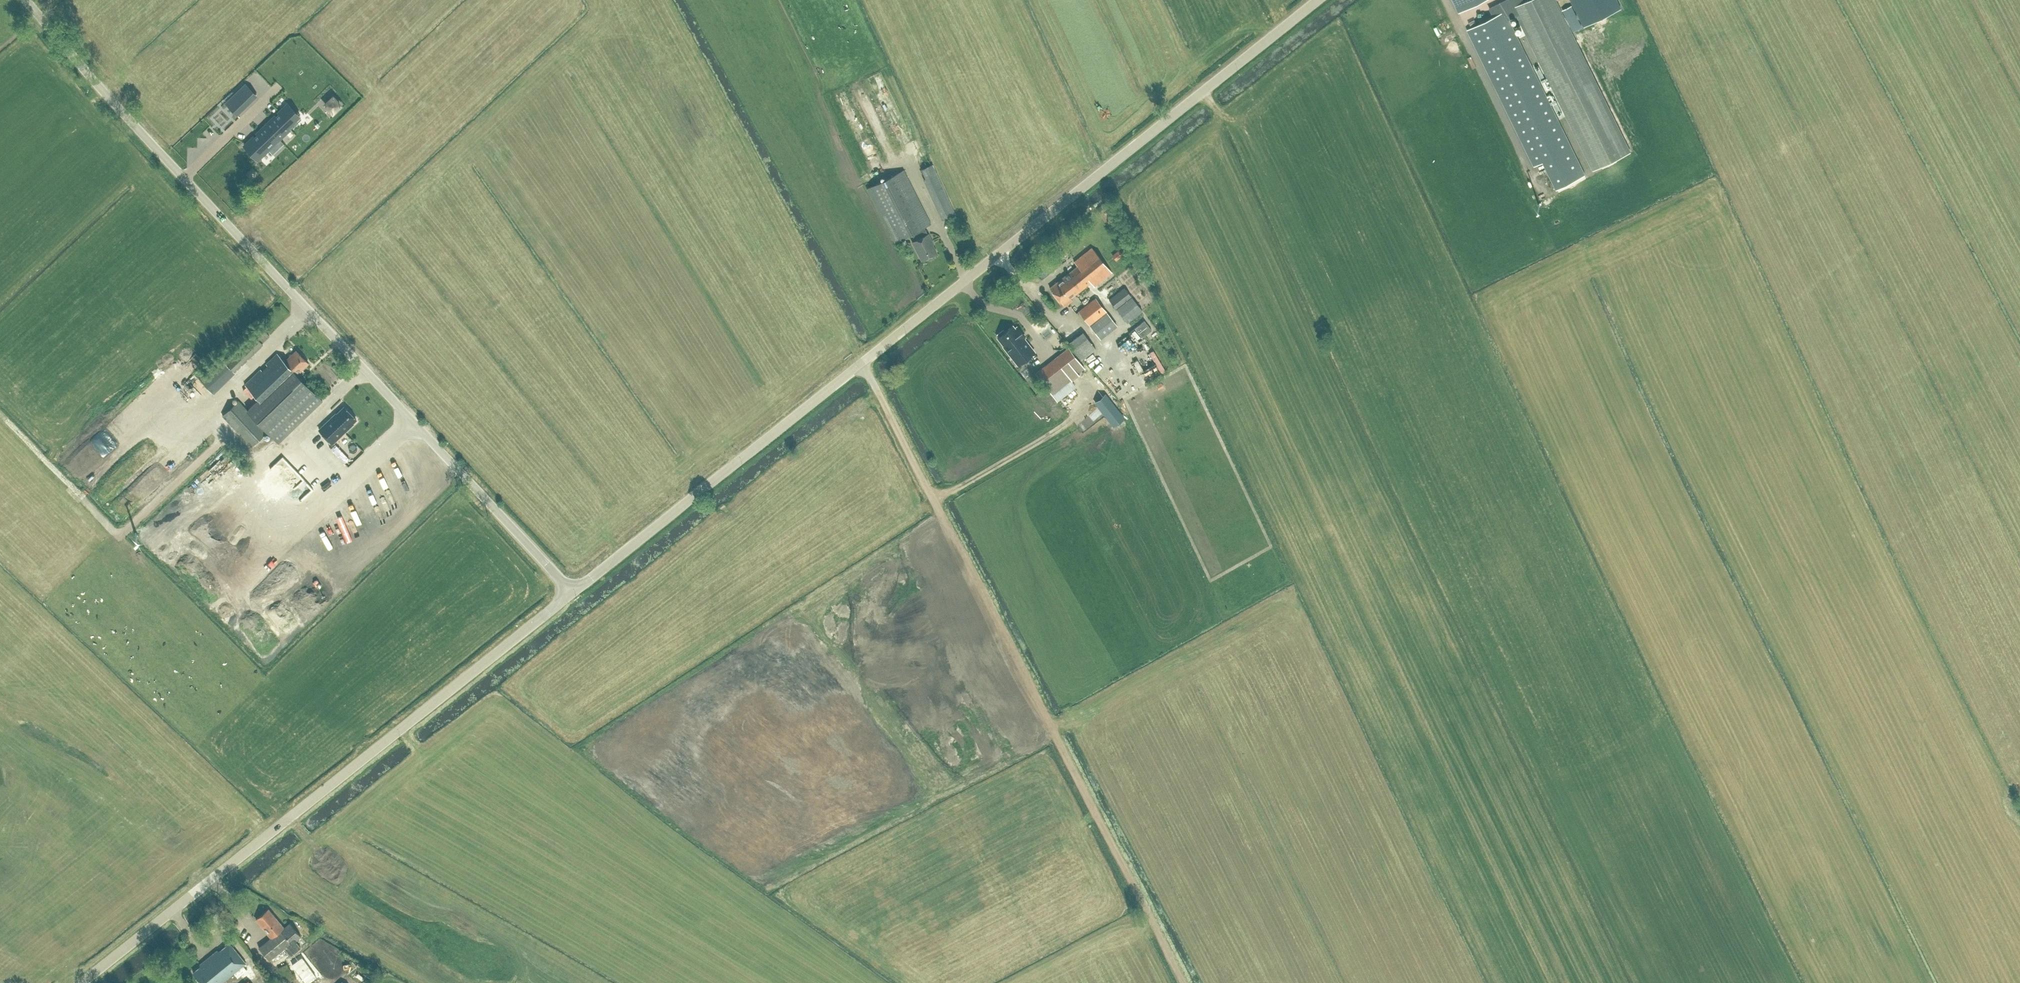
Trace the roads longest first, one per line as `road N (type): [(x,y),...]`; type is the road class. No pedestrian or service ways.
road 1 (unclassified): [(572,593),(1318,0)]
road 2 (unclassified): [(572,593),(26,0)]
road 3 (track): [(1184,982),(861,361)]
road 4 (unclassified): [(80,982),(572,593)]

